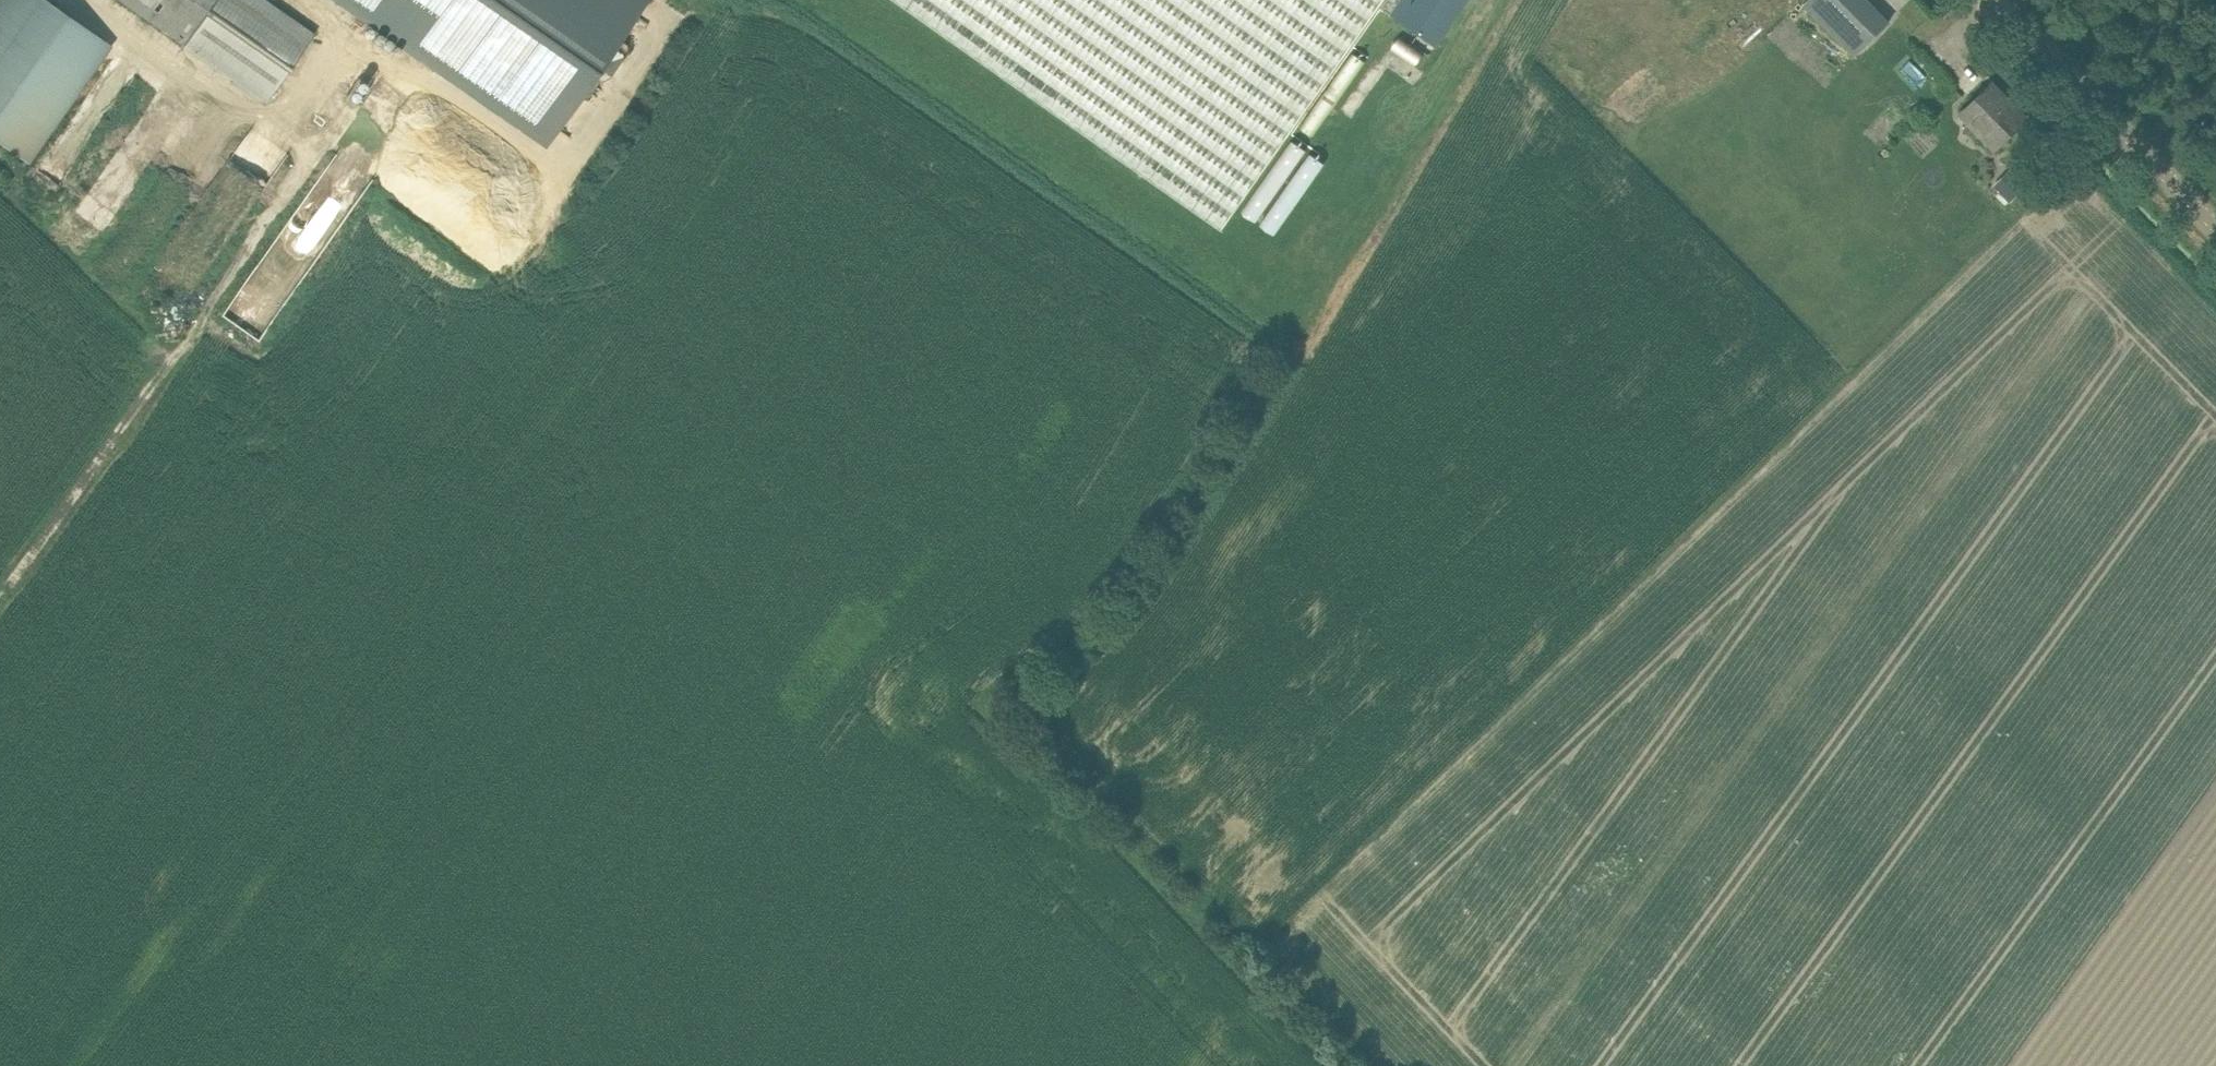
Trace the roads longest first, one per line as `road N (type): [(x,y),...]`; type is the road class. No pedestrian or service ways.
road 1 (track): [(0,599),(313,148)]
road 2 (tertiary): [(2215,226),(1994,0)]

